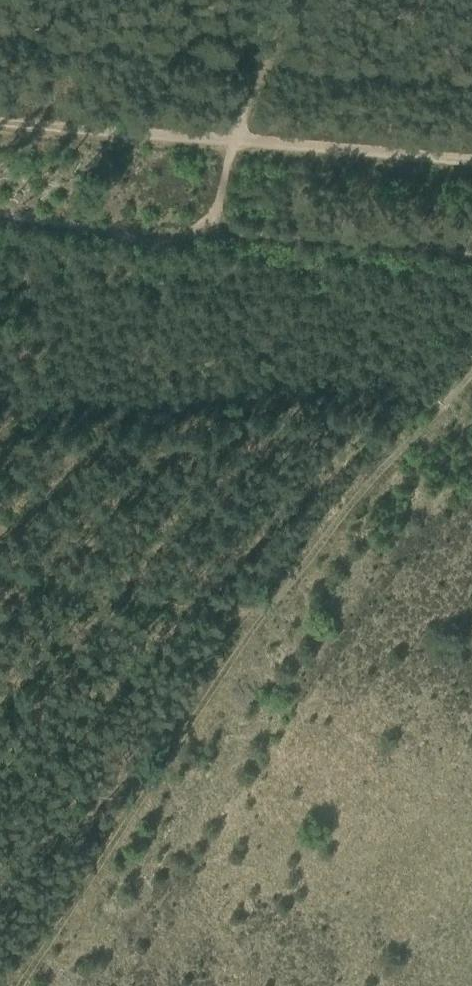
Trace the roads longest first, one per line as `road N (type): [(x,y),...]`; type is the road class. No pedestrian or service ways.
road 1 (track): [(471,360),(249,616),(0,568)]
road 2 (track): [(471,164),(0,125)]
road 3 (track): [(249,616),(18,985)]
road 4 (track): [(471,256),(225,227),(226,143)]
road 5 (track): [(225,227),(140,234),(0,215)]

